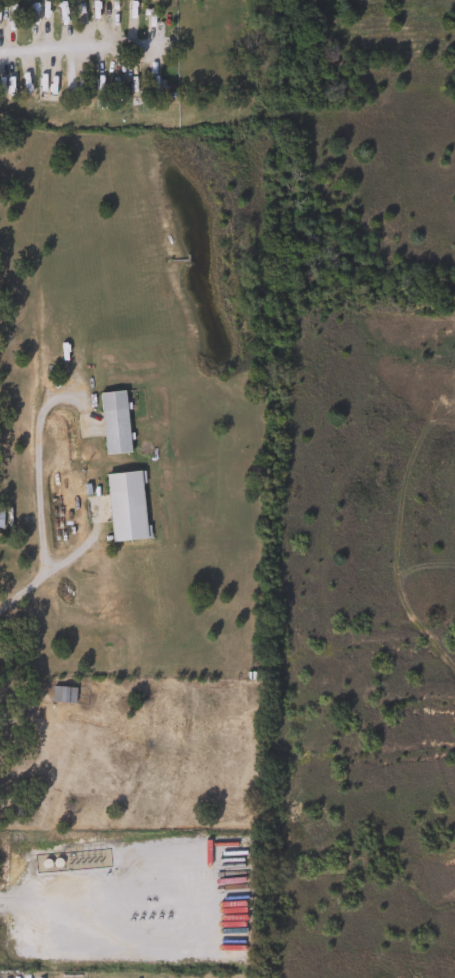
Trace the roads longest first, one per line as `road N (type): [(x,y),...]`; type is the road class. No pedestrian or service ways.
road 1 (residential): [(0,46),(161,49)]

